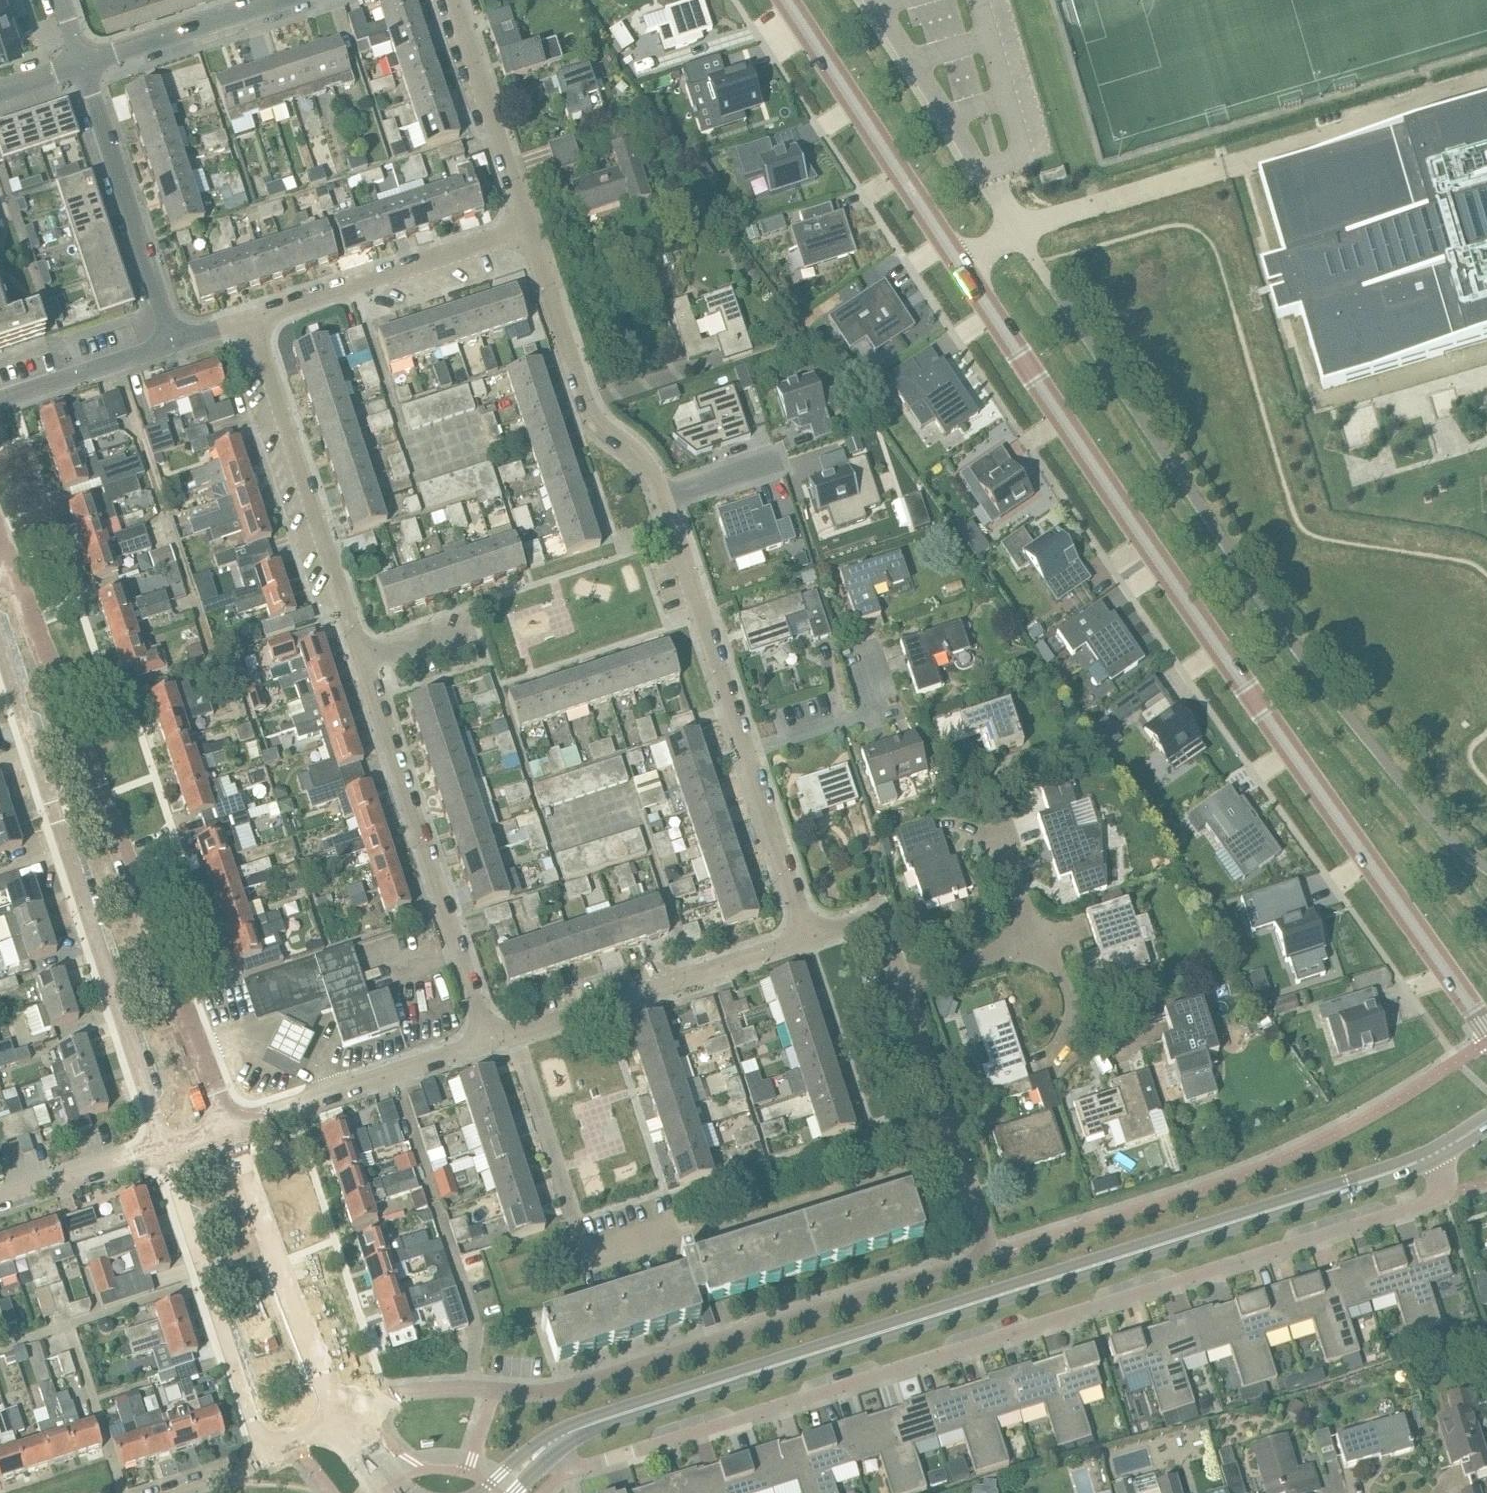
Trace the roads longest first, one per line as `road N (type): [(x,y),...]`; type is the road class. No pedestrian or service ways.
road 1 (tertiary): [(1486,1025),(1226,655),(787,0)]
road 2 (residential): [(540,1453),(576,1471),(1436,1201),(1444,1181),(1437,1153)]
road 3 (secondary): [(540,1453),(565,1432),(619,1414),(1437,1153)]
road 4 (residential): [(348,1409),(430,1389),(566,1391),(989,1257)]
road 5 (residential): [(12,564),(227,1127)]
road 6 (residential): [(159,1149),(0,649)]
road 7 (residential): [(364,661),(491,1041)]
road 8 (residential): [(254,318),(364,661)]
road 9 (residential): [(265,1456),(159,1149)]
road 10 (residential): [(529,227),(592,416),(650,469),(665,499)]
road 11 (residential): [(515,1033),(809,938)]
road 12 (residential): [(175,343),(82,64)]
road 13 (residential): [(529,227),(254,318)]
road 14 (residential): [(903,984),(989,1257)]
road 15 (residential): [(227,1127),(491,1041)]
road 16 (residential): [(665,499),(748,754)]
road 17 (residential): [(454,0),(529,227)]
road 18 (residential): [(303,1333),(227,1127)]
road 19 (residential): [(82,64),(275,0)]
road 20 (residential): [(748,754),(872,713),(852,652)]
road 21 (residential): [(748,754),(809,938)]
road 22 (residential): [(515,1033),(576,1216)]
road 23 (residential): [(175,343),(0,400)]
road 24 (residential): [(159,1149),(0,1202)]
road 25 (residential): [(903,984),(1037,936)]
road 26 (residential): [(809,938),(858,922),(875,926),(903,984)]
road 27 (residential): [(1002,818),(1013,877),(1037,936)]

